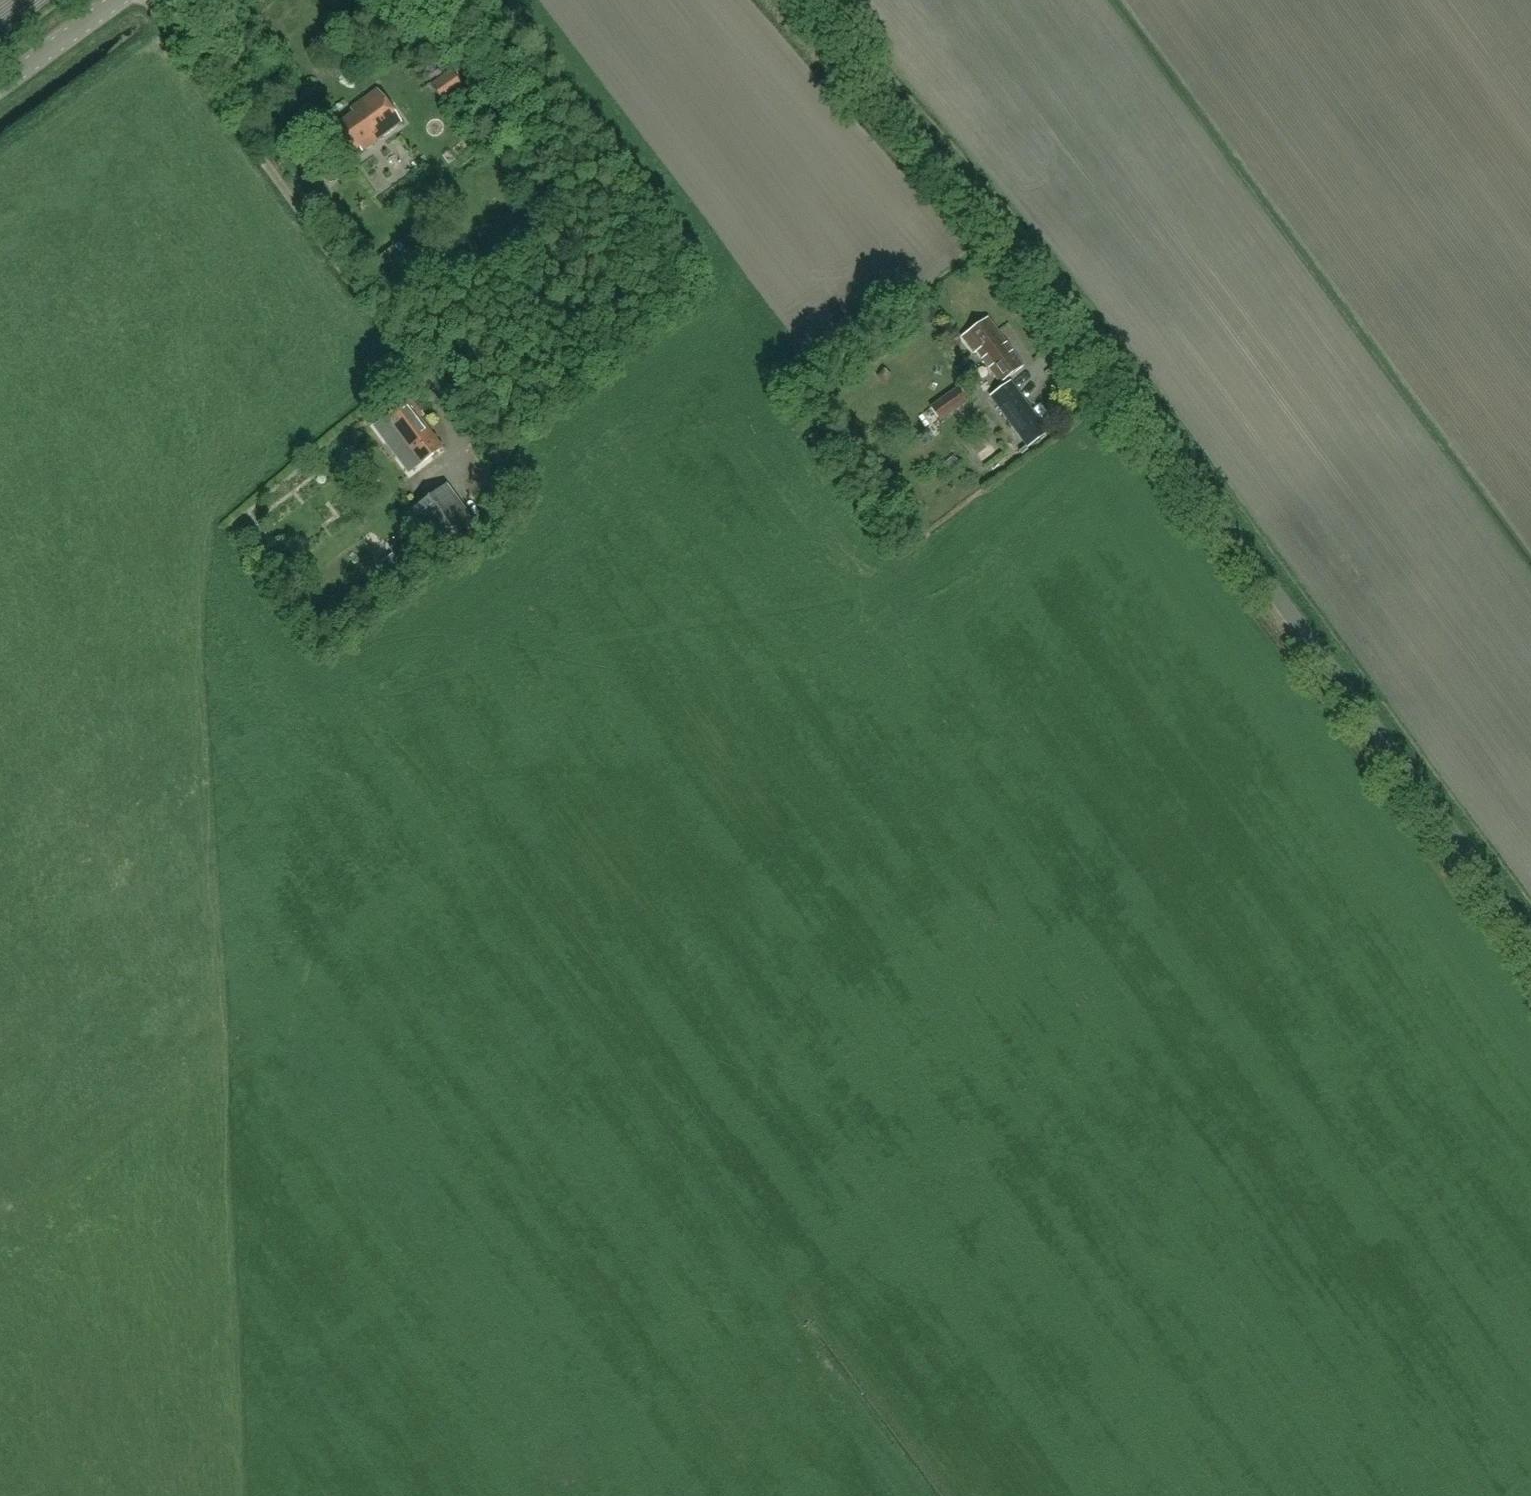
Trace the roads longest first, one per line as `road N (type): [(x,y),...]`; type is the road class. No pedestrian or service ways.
road 1 (unclassified): [(1530,950),(1165,441),(788,0)]
road 2 (unclassified): [(0,89),(120,0)]

